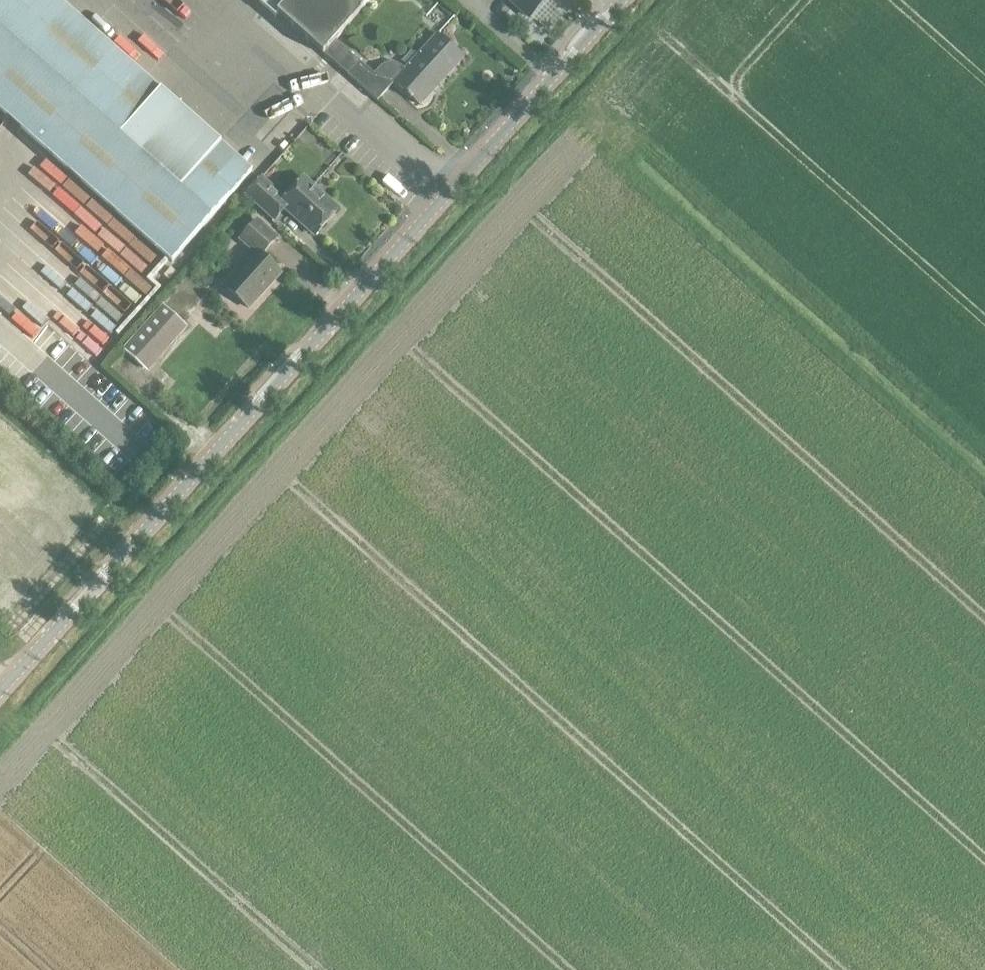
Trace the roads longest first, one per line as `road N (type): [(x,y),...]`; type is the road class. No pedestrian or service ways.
road 1 (unclassified): [(0,687),(622,0)]

